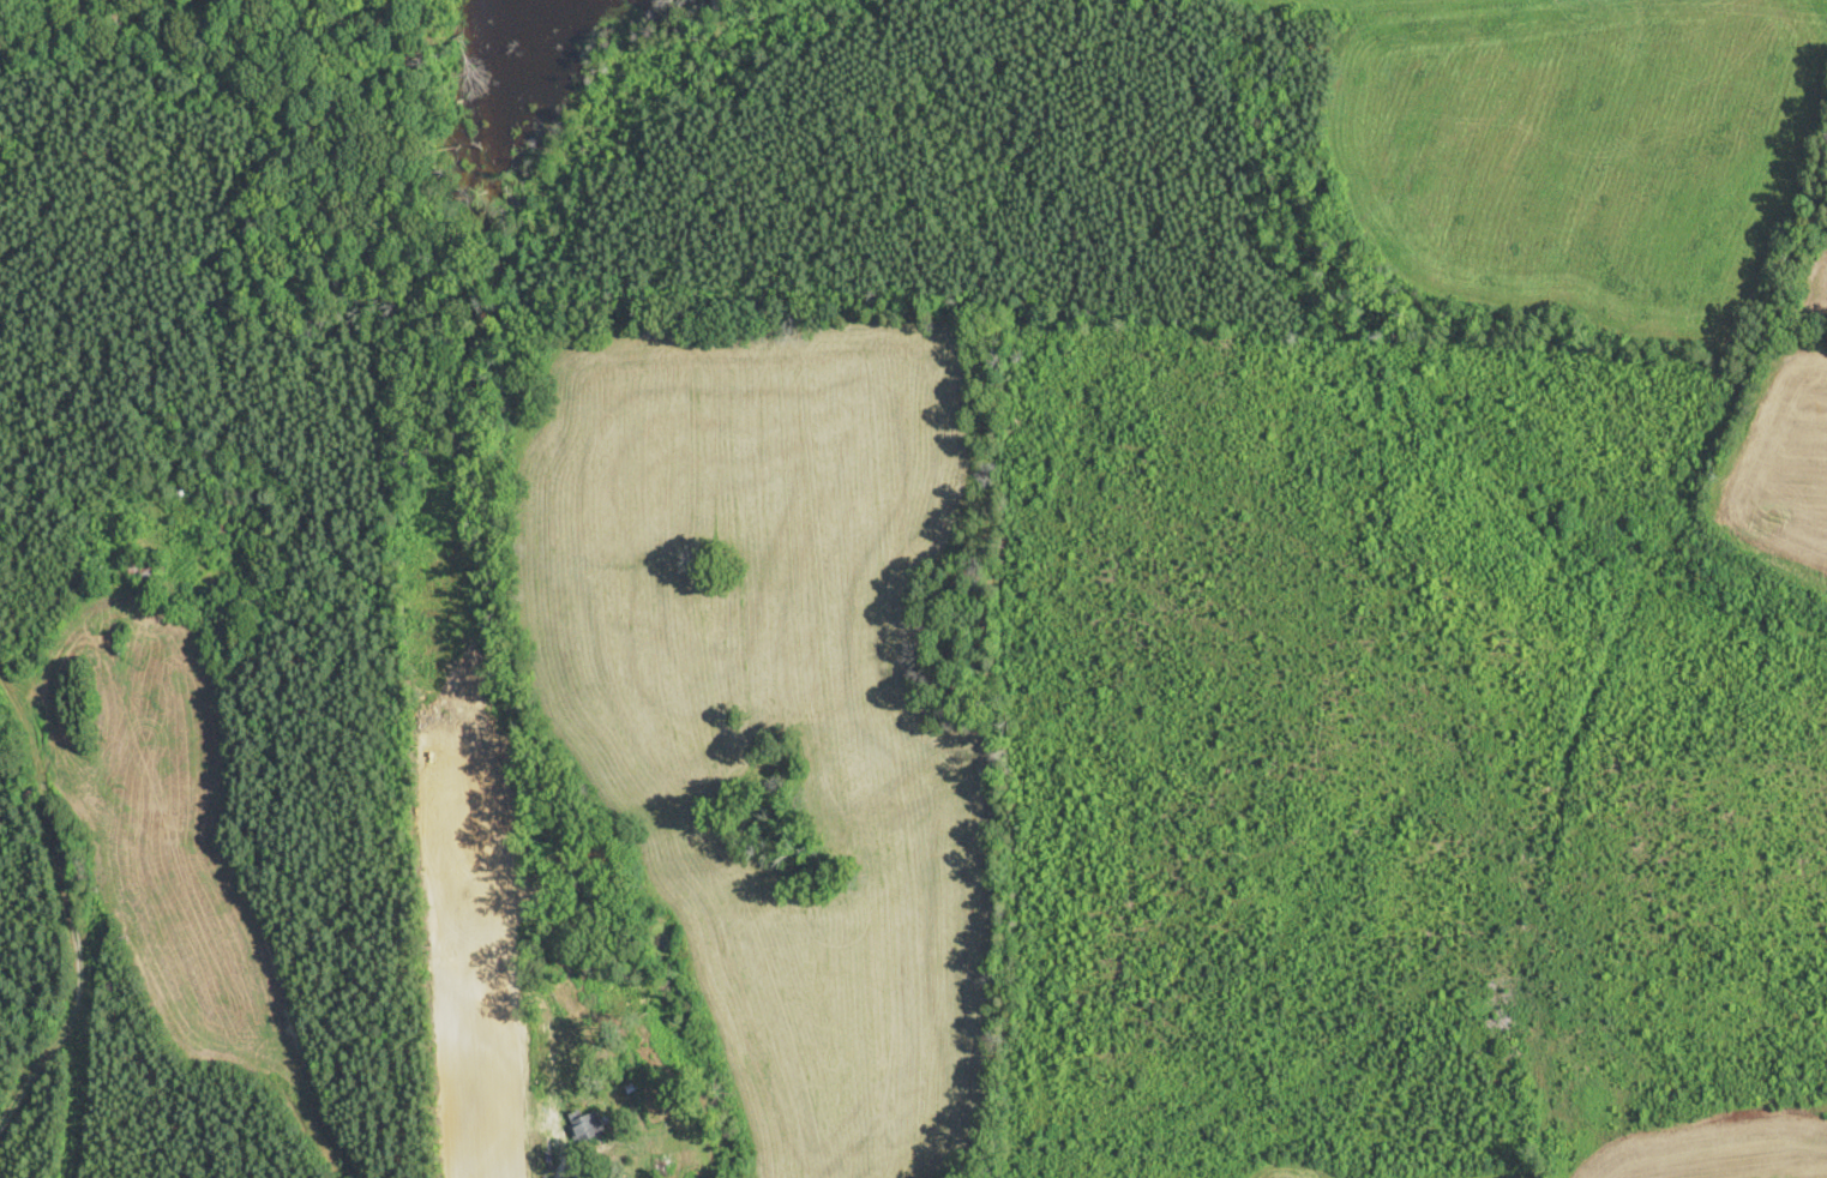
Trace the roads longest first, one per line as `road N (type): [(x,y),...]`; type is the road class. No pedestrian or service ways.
road 1 (residential): [(0,673),(24,721),(58,836),(78,981),(70,1017),(0,1124)]

